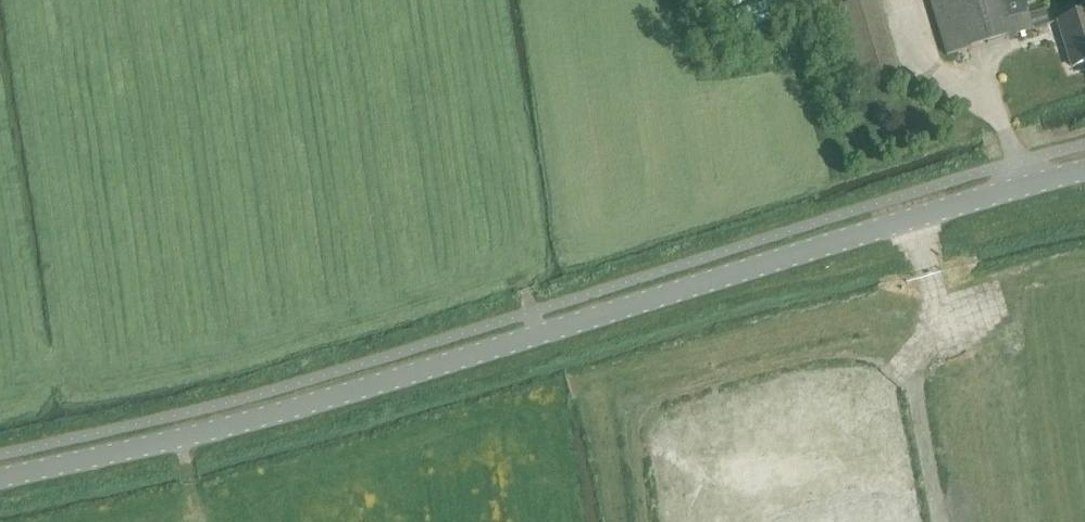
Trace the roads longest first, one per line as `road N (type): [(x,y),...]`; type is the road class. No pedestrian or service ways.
road 1 (tertiary): [(0,475),(266,414),(1084,170)]
road 2 (track): [(909,0),(928,69),(988,99),(1026,185)]
road 3 (track): [(504,185),(518,267),(542,333)]

